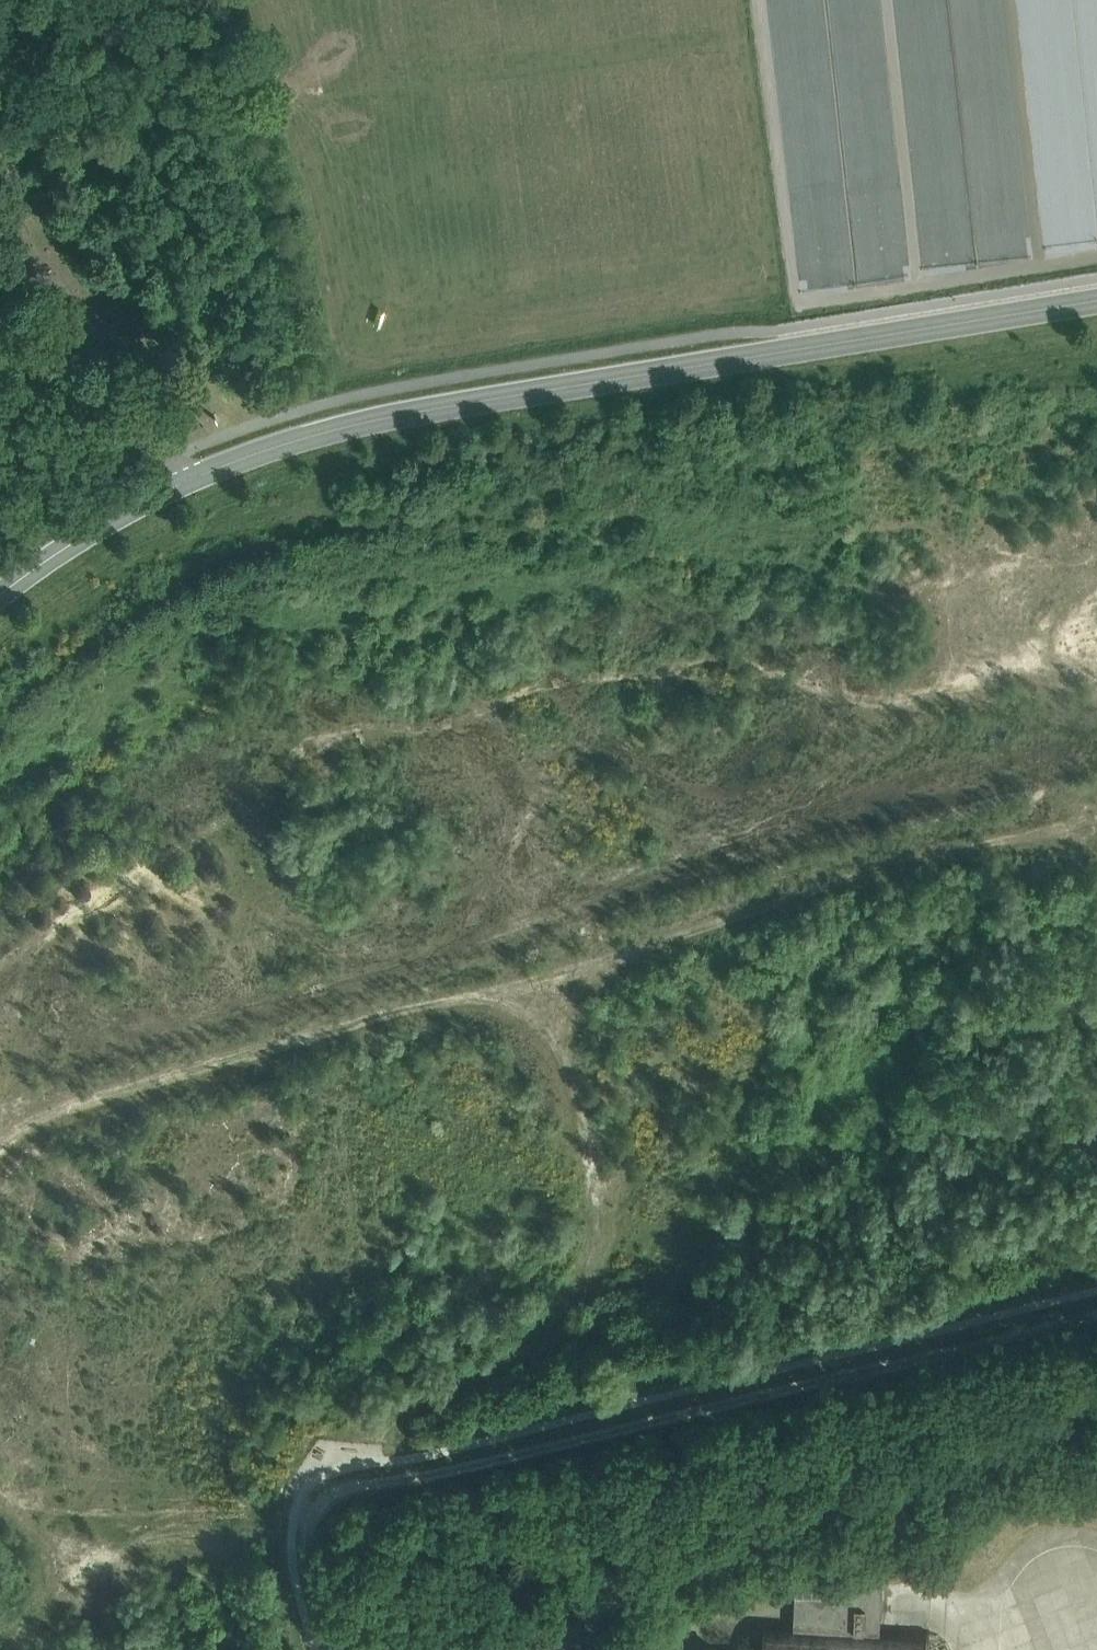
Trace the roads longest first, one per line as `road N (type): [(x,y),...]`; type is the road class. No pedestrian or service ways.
road 1 (tertiary): [(0,594),(97,527),(182,482),(343,429),(1096,300)]
road 2 (unclassified): [(548,1649),(598,1597),(703,1531),(1096,1379)]

